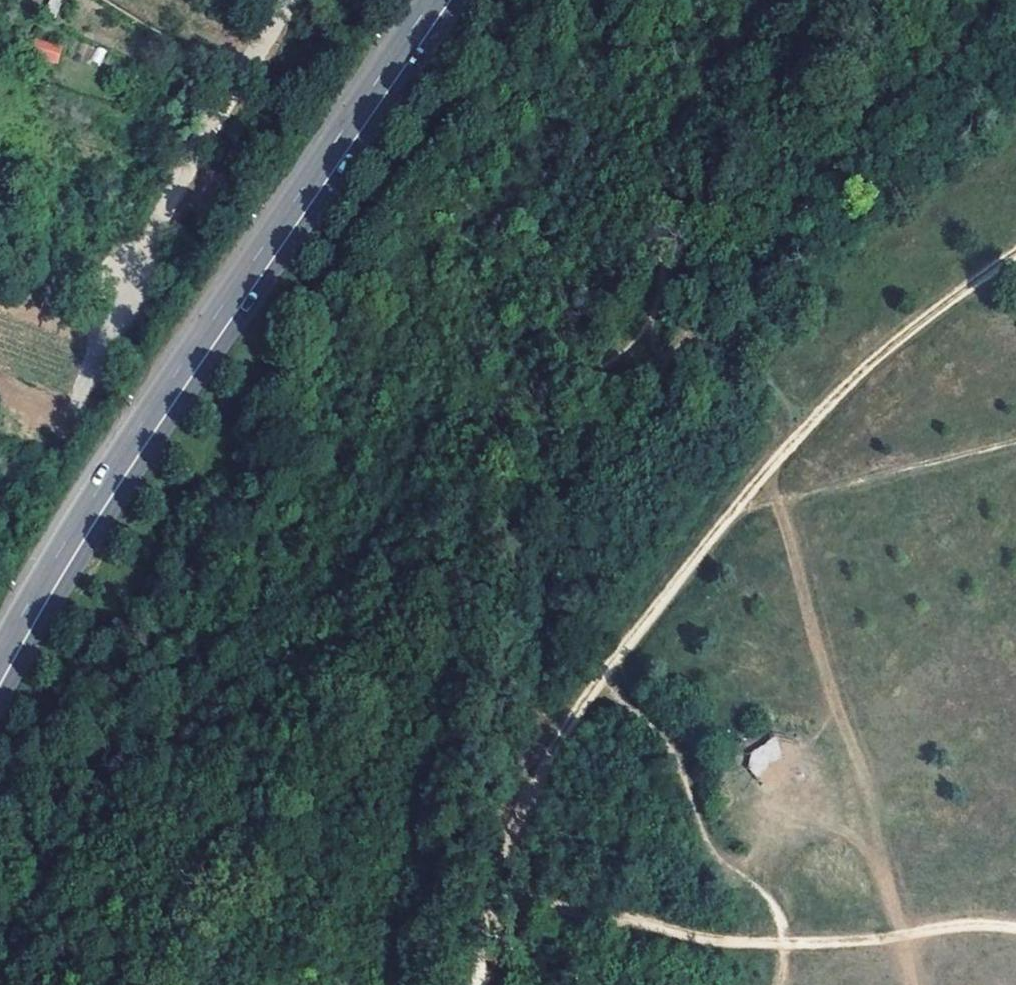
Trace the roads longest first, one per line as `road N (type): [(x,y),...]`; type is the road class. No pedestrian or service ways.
road 1 (track): [(1015,252),(885,350),(819,414),(599,681),(523,814),(496,906),(487,984)]
road 2 (secondary): [(0,669),(96,503),(442,0)]
road 3 (track): [(914,984),(774,464)]
road 4 (track): [(1015,930),(843,942),(720,939),(580,912),(496,906)]
road 5 (track): [(285,0),(225,94),(80,378)]

